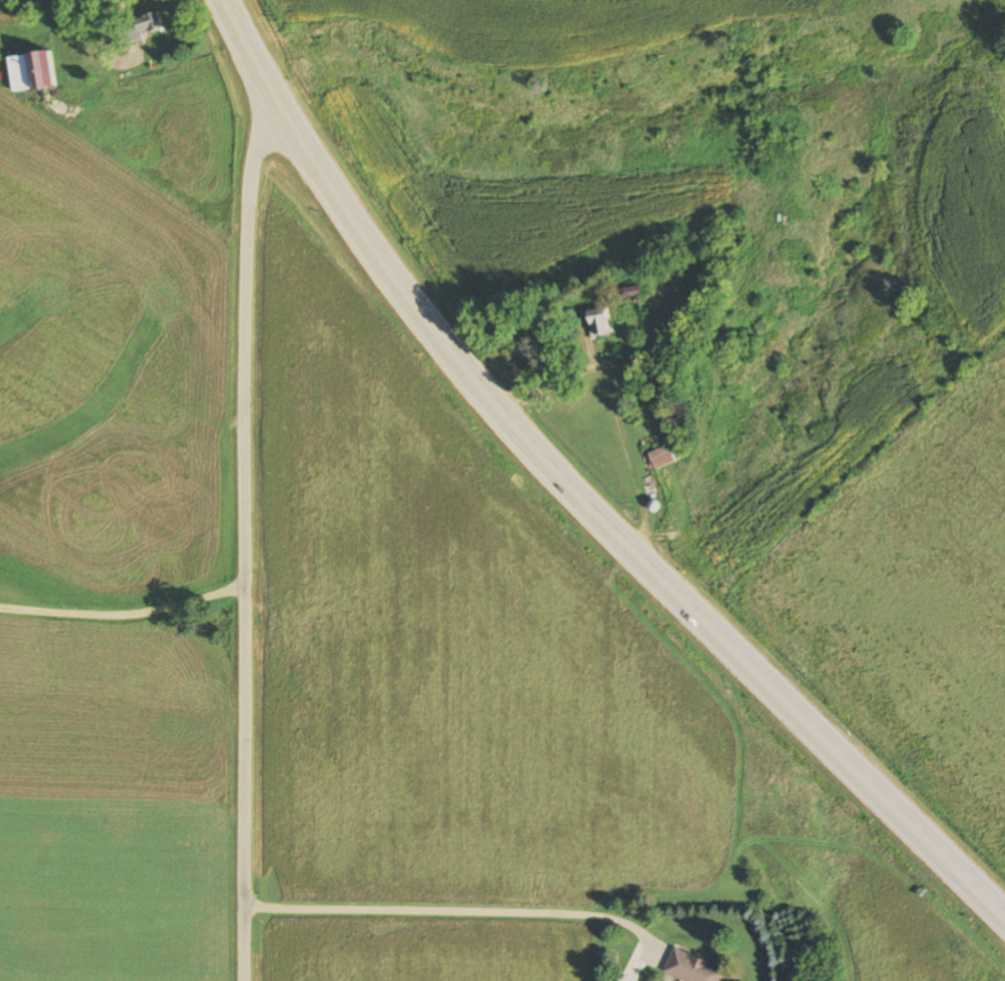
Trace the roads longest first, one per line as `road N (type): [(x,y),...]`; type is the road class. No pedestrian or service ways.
road 1 (primary): [(1004,917),(662,583),(425,331),(285,112),(231,0)]
road 2 (residential): [(246,980),(245,283),(250,178),(285,112)]

